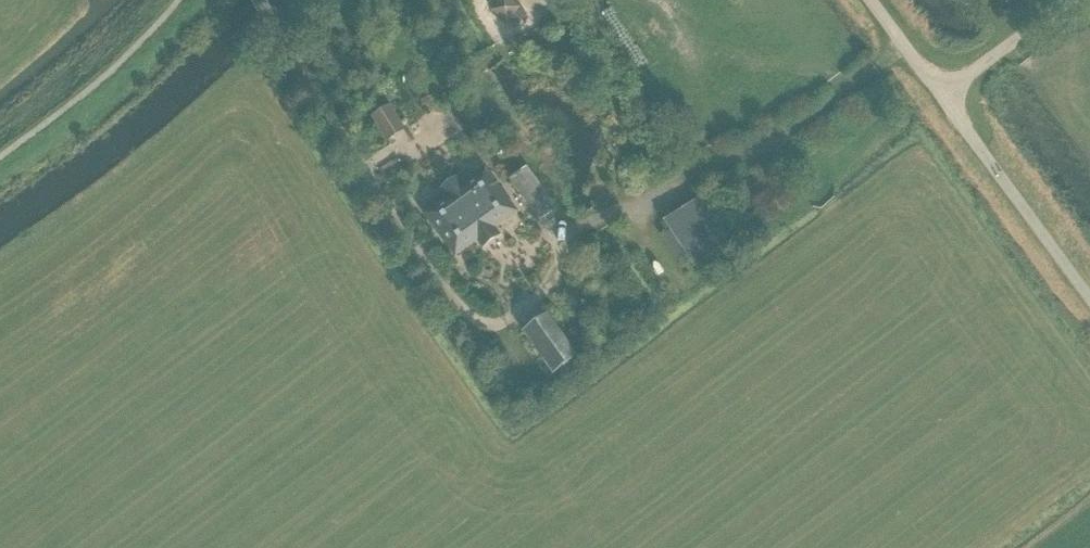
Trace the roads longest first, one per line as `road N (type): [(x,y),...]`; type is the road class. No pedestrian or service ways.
road 1 (unclassified): [(1089,298),(871,0)]

